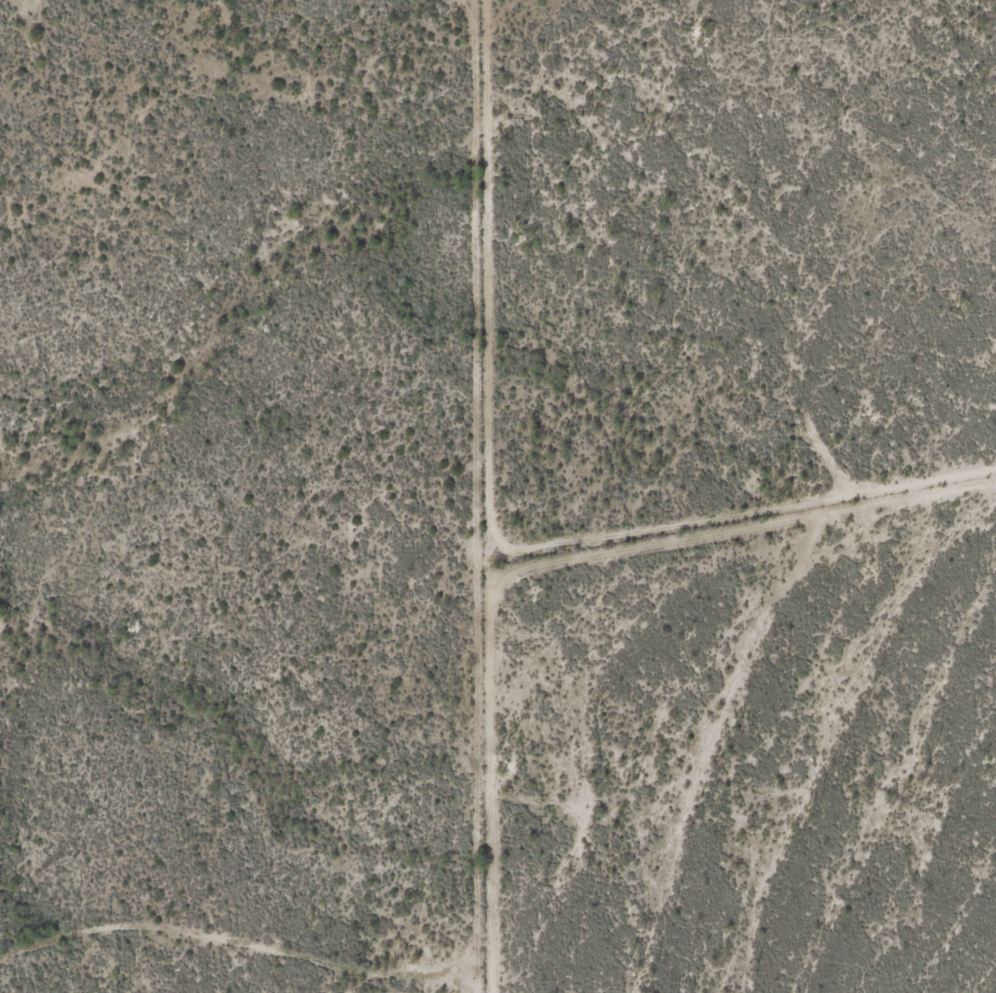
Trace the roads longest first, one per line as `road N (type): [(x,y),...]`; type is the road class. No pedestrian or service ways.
road 1 (residential): [(0,963),(109,926),(171,926),(376,973),(428,974),(477,957),(486,933),(483,379),(471,17),(456,0)]

